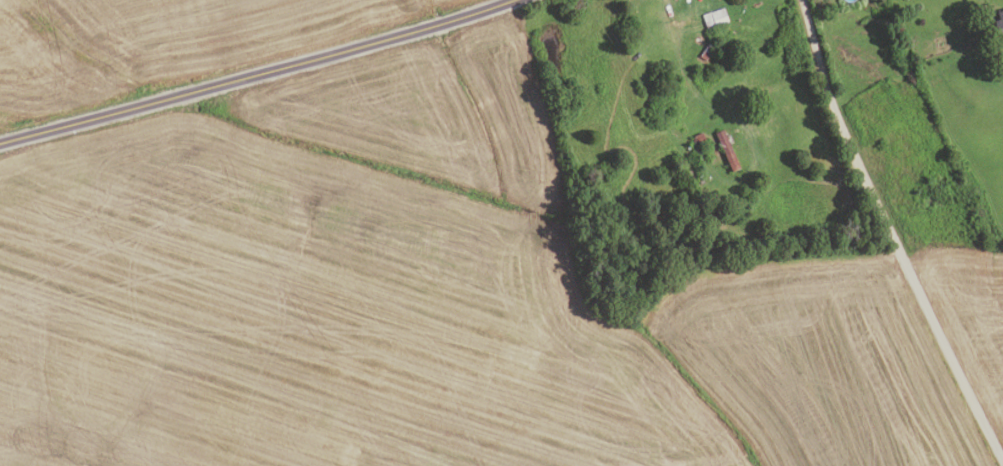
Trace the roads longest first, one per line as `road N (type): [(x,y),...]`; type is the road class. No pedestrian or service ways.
road 1 (tertiary): [(0,142),(513,0)]
road 2 (residential): [(1002,460),(868,189)]
road 3 (residential): [(868,189),(796,0)]

